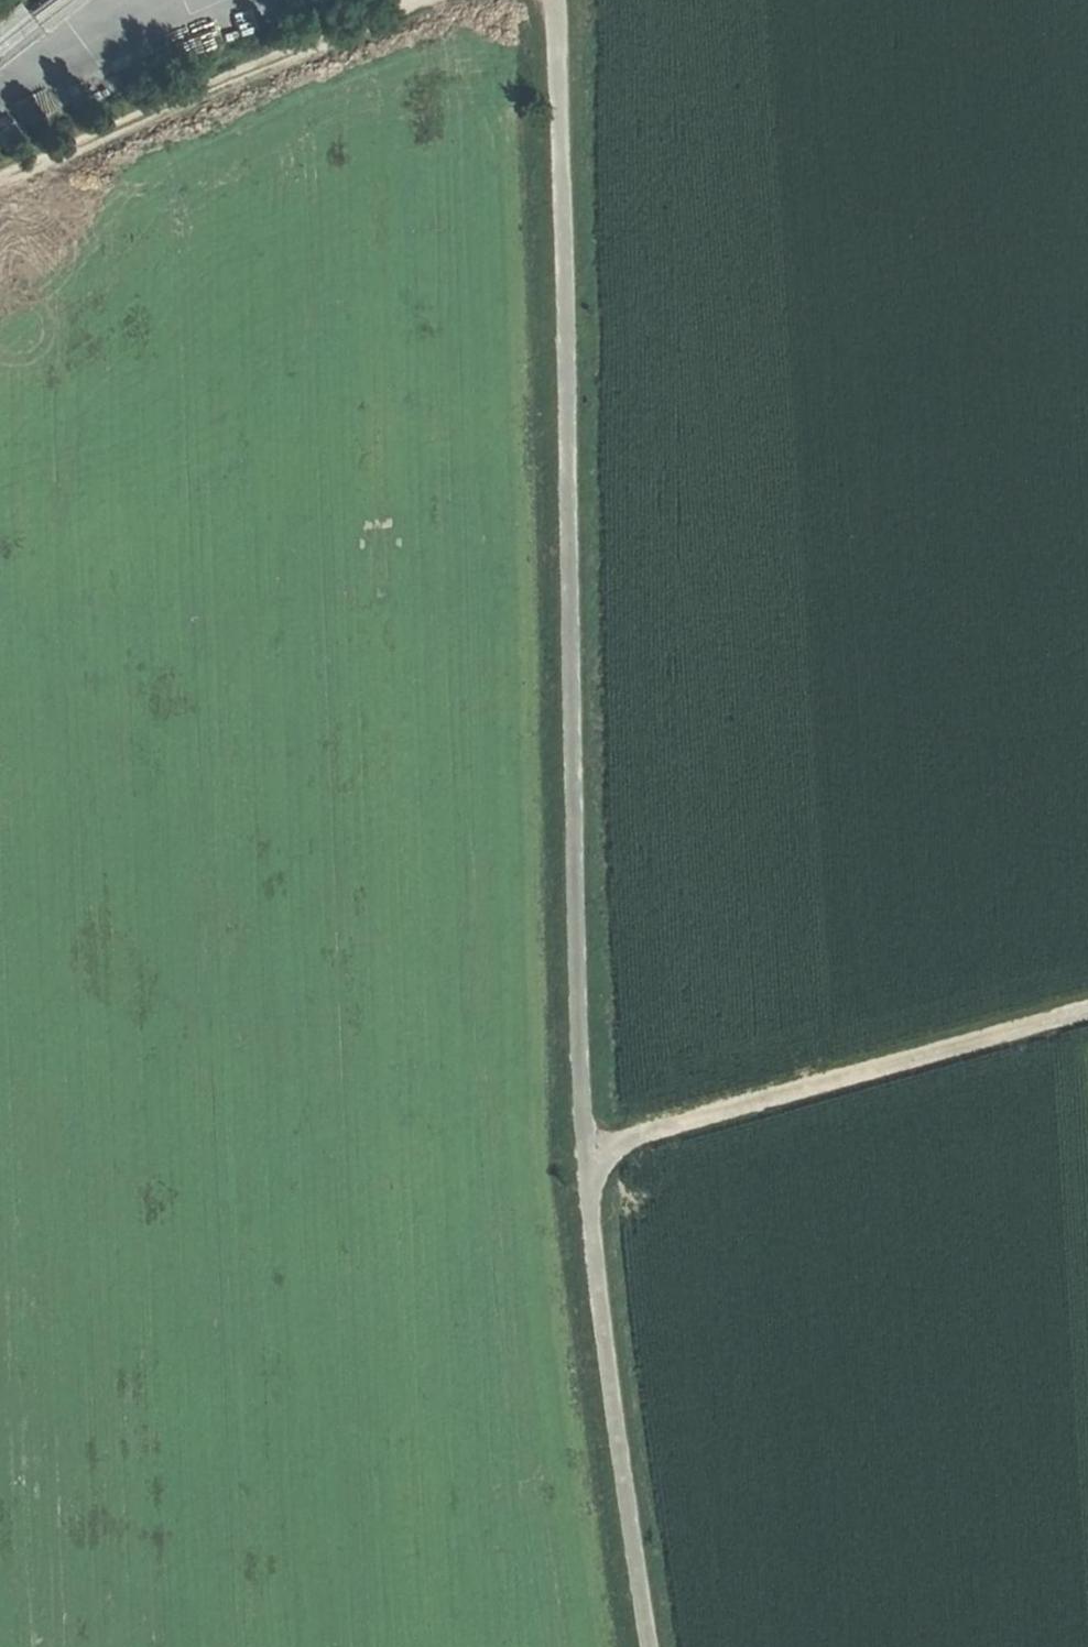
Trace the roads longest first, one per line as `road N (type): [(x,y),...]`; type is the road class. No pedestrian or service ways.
road 1 (track): [(1087,1017),(586,1157)]
road 2 (track): [(427,0),(0,177)]

